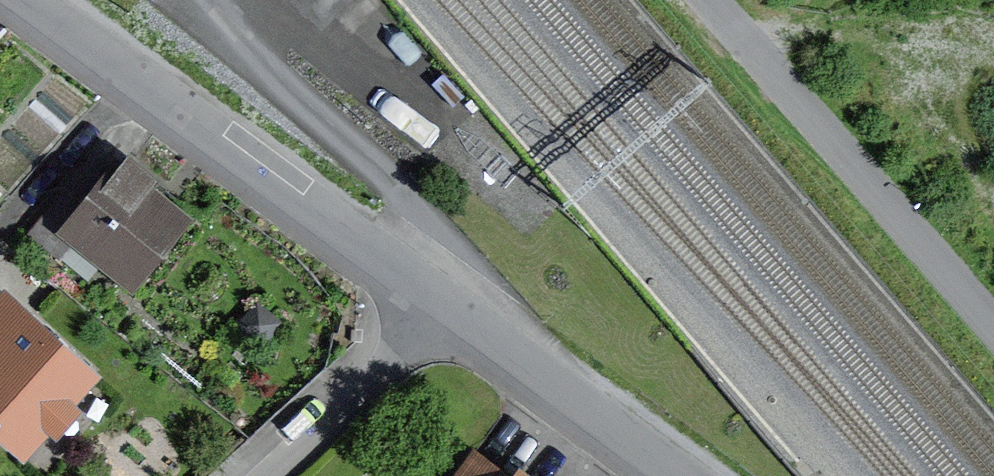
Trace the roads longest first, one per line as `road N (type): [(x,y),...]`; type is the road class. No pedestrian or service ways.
road 1 (unclassified): [(446,312),(23,0)]
road 2 (unclassified): [(710,0),(993,326)]
road 3 (unclassified): [(667,475),(446,312)]
road 4 (residential): [(269,475),(446,312)]

